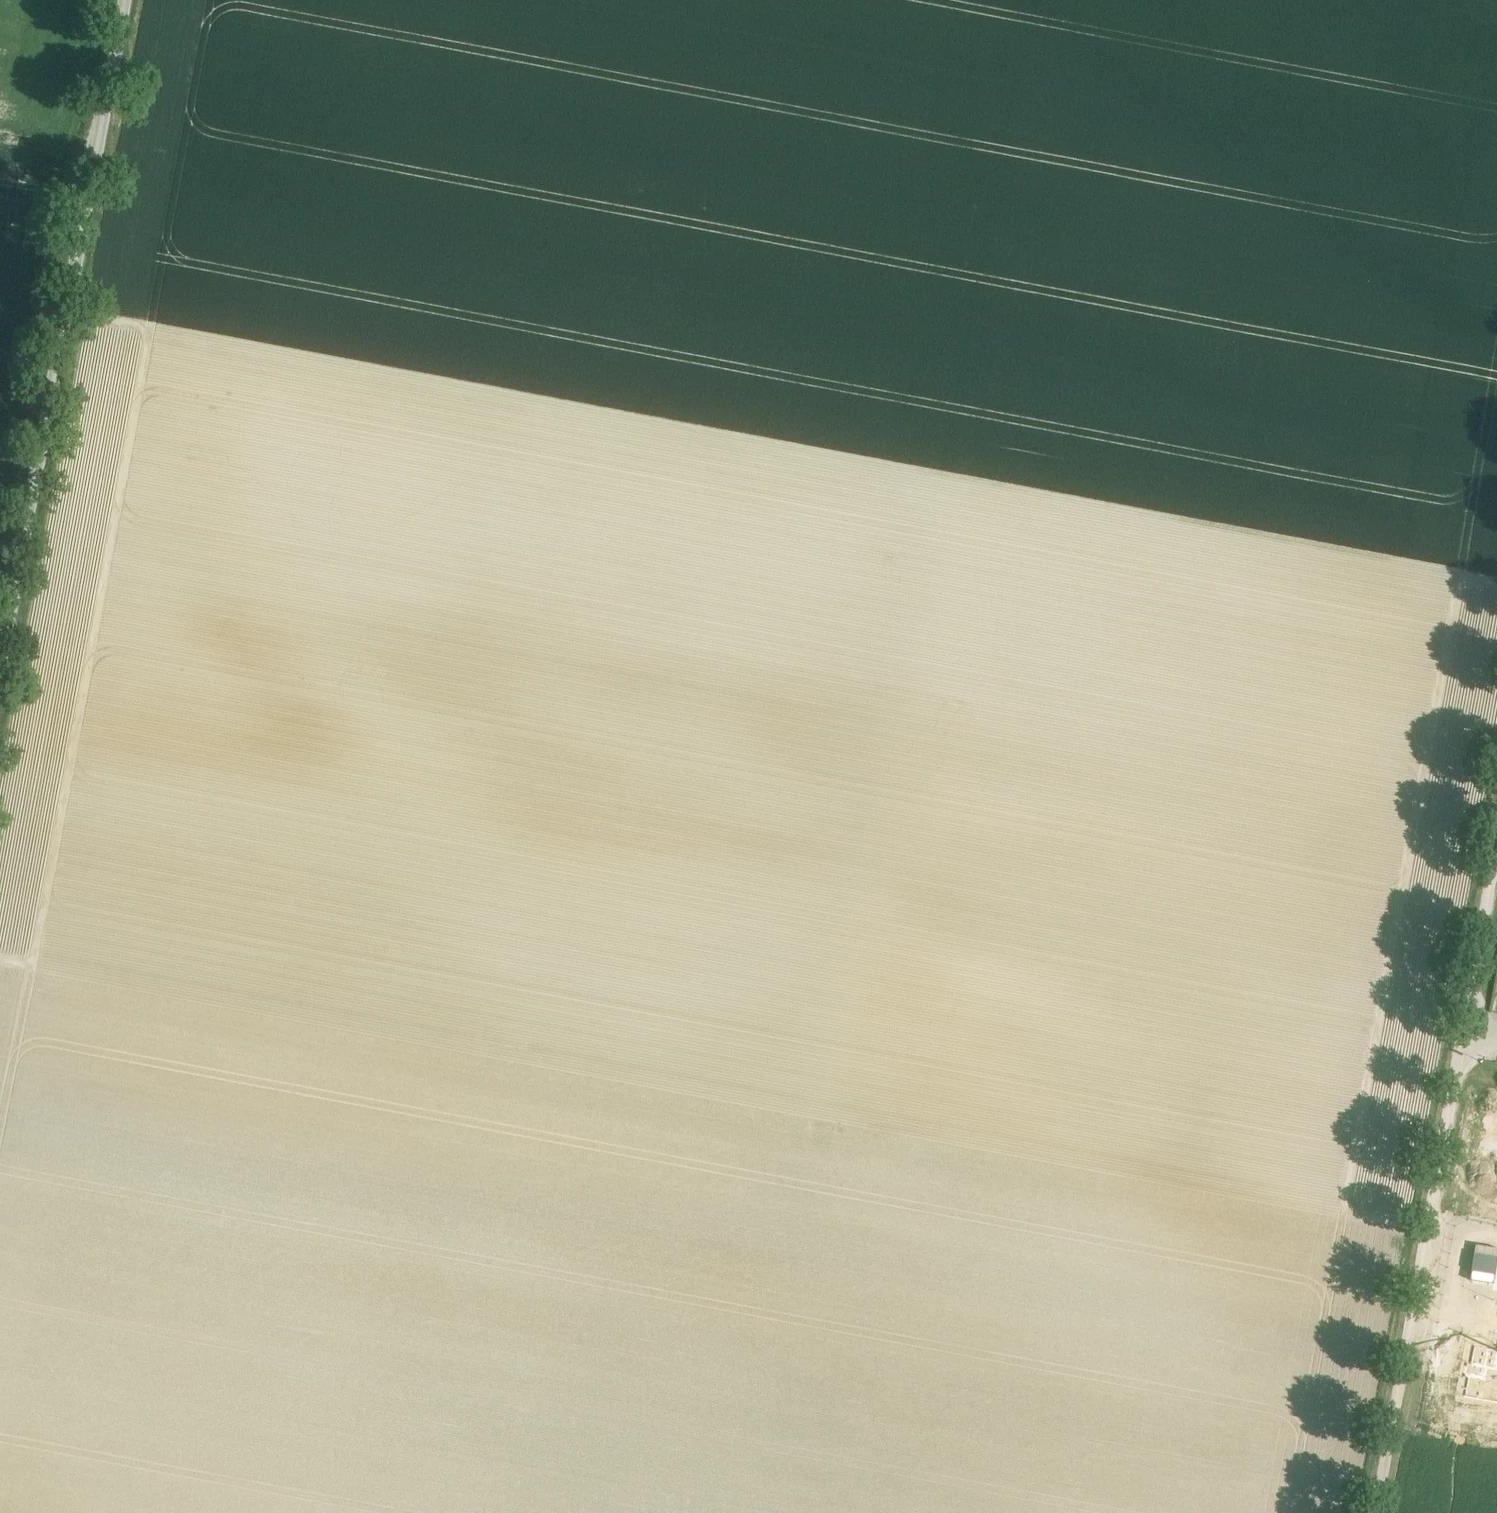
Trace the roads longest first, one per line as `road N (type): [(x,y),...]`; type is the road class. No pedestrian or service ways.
road 1 (unclassified): [(1368,1512),(1496,818)]
road 2 (unclassified): [(0,596),(122,0)]

